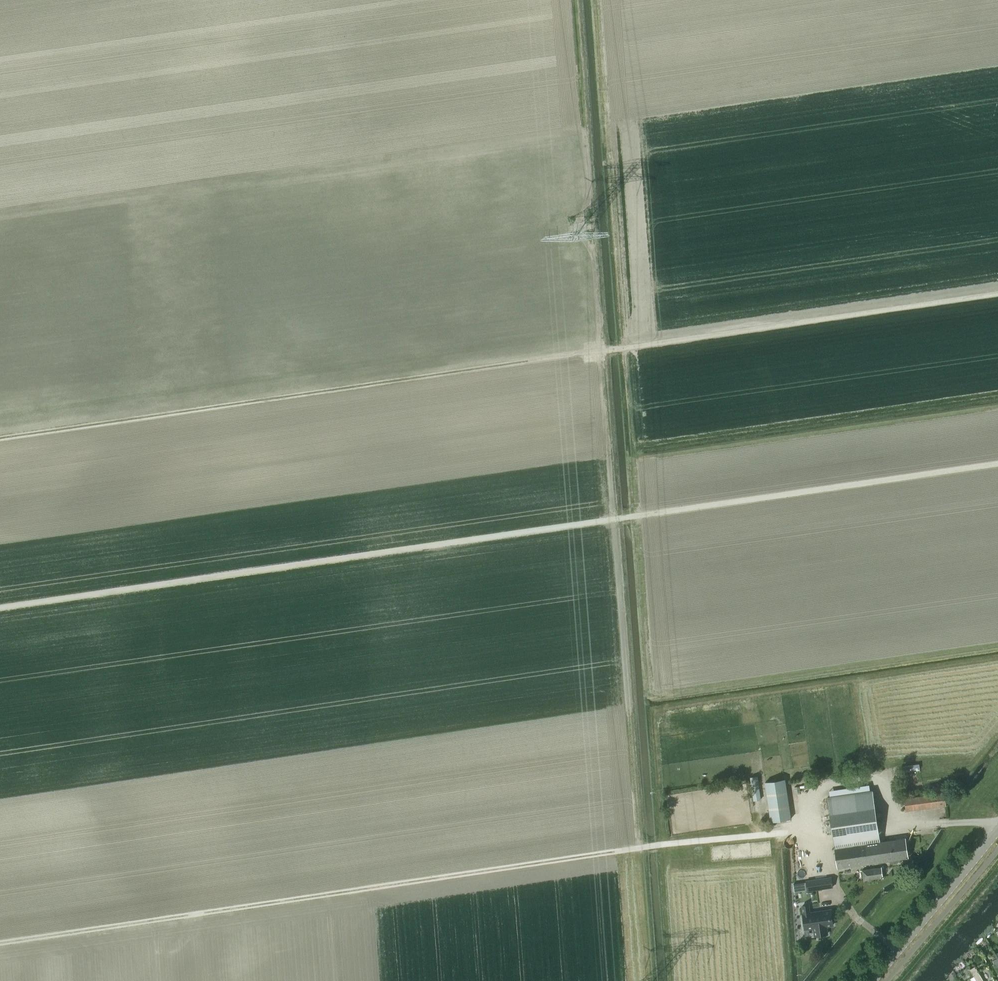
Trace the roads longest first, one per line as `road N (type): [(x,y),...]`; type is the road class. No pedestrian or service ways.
road 1 (track): [(0,438),(997,293)]
road 2 (track): [(0,942),(813,826)]
road 3 (unclassified): [(871,980),(997,830)]

